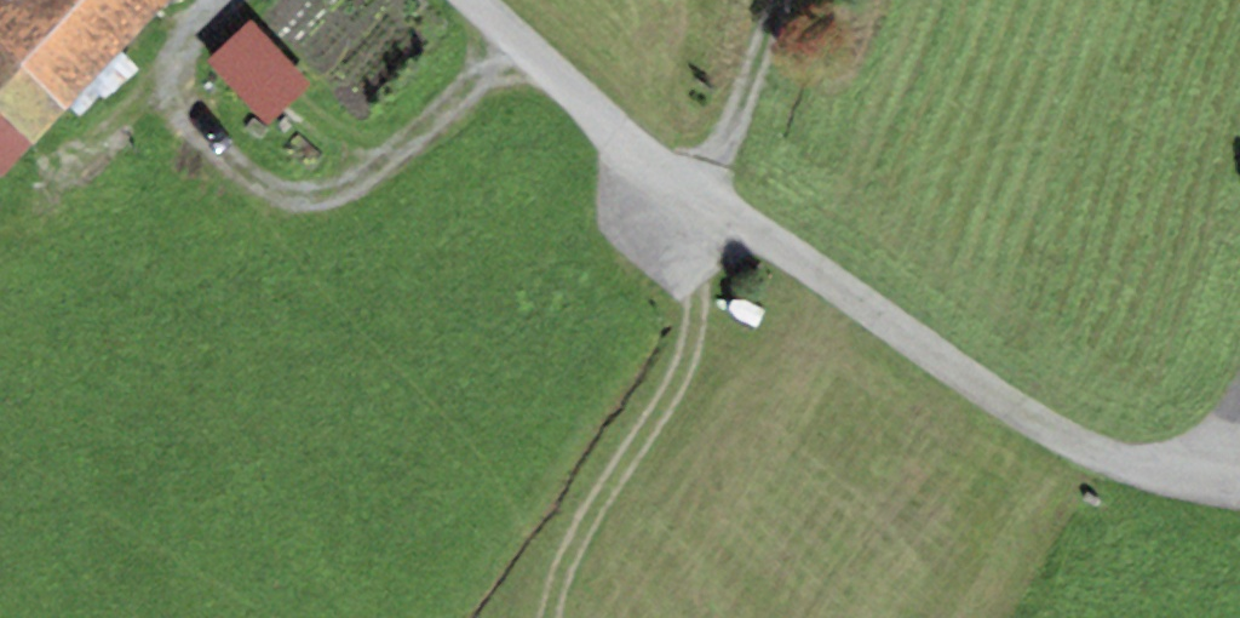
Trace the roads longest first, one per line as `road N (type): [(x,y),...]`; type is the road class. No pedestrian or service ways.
road 1 (residential): [(471,0),(613,129),(979,388),(1131,464),(1239,482)]
road 2 (track): [(779,0),(720,158),(696,191),(684,352),(582,518),(552,617)]

